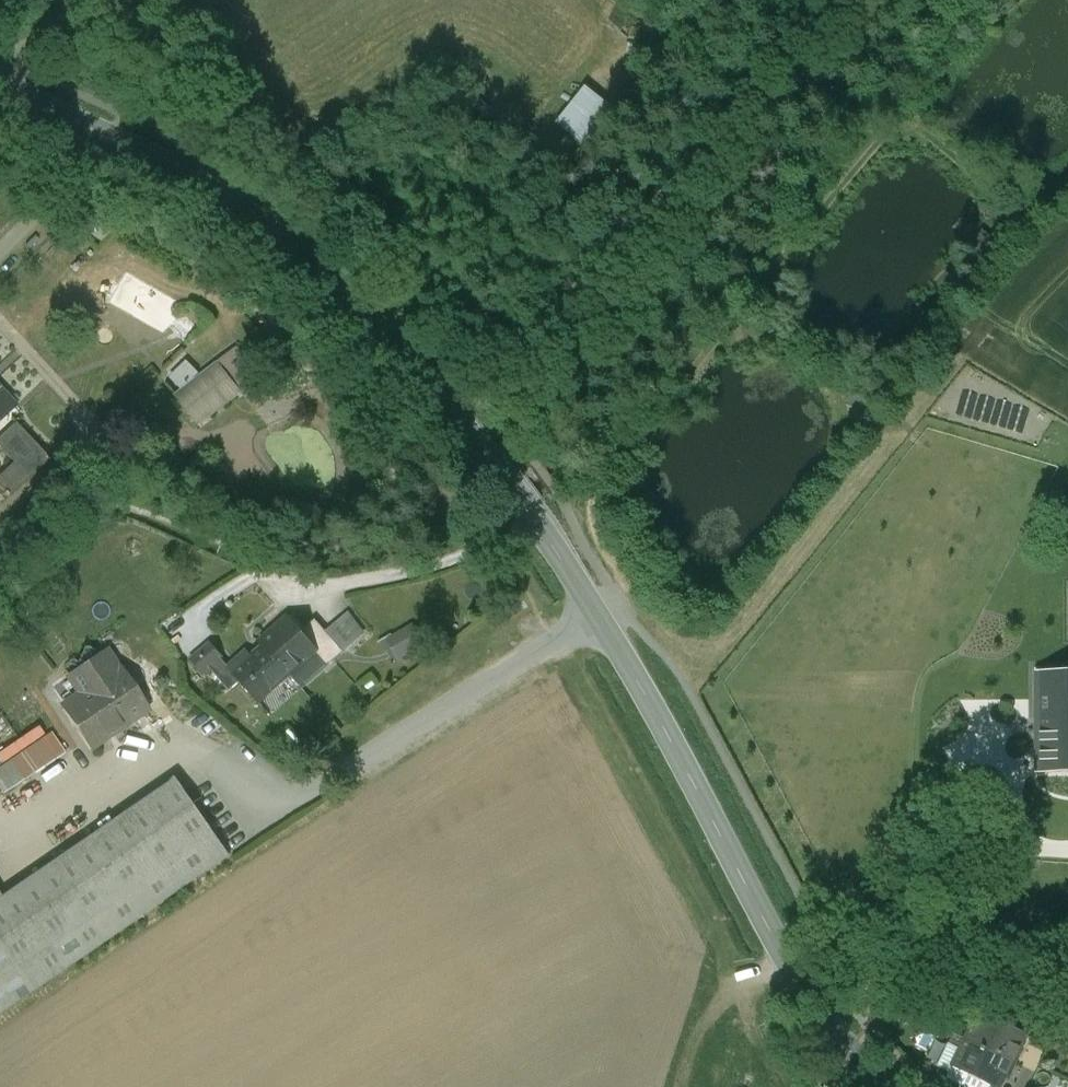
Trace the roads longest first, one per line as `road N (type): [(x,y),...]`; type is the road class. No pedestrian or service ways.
road 1 (tertiary): [(877,1086),(835,1045),(600,616),(505,472),(300,249),(194,179),(0,89)]
road 2 (track): [(619,602),(591,510),(607,458),(1001,0)]
road 3 (track): [(1067,978),(1026,986),(888,958),(799,980)]
road 4 (track): [(892,122),(1018,210)]
road 5 (track): [(728,313),(852,402)]

